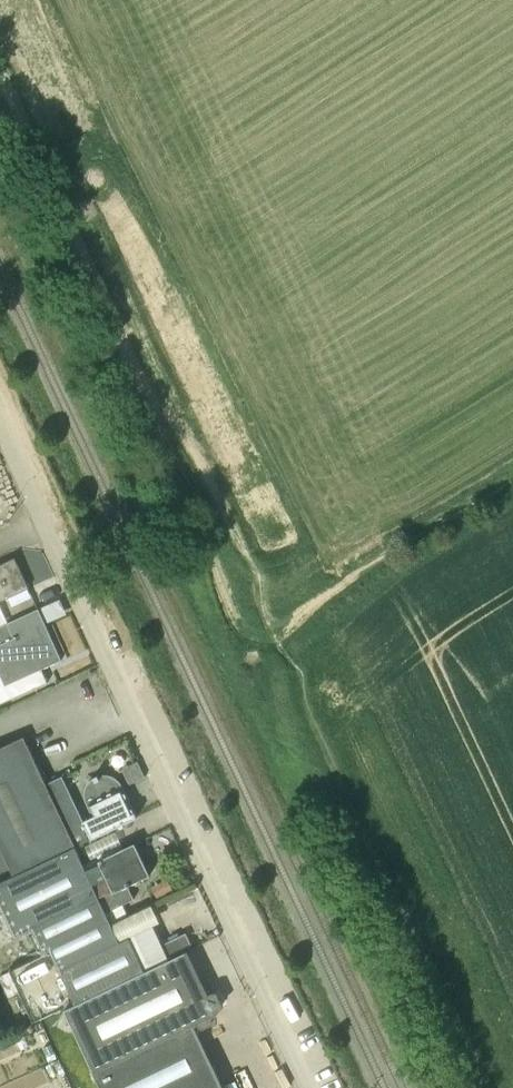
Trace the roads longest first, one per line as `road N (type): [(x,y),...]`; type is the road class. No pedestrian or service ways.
road 1 (residential): [(309,1087),(0,425)]
road 2 (track): [(0,82),(148,416),(190,489),(236,622),(282,663)]
road 3 (track): [(491,1087),(305,703)]

